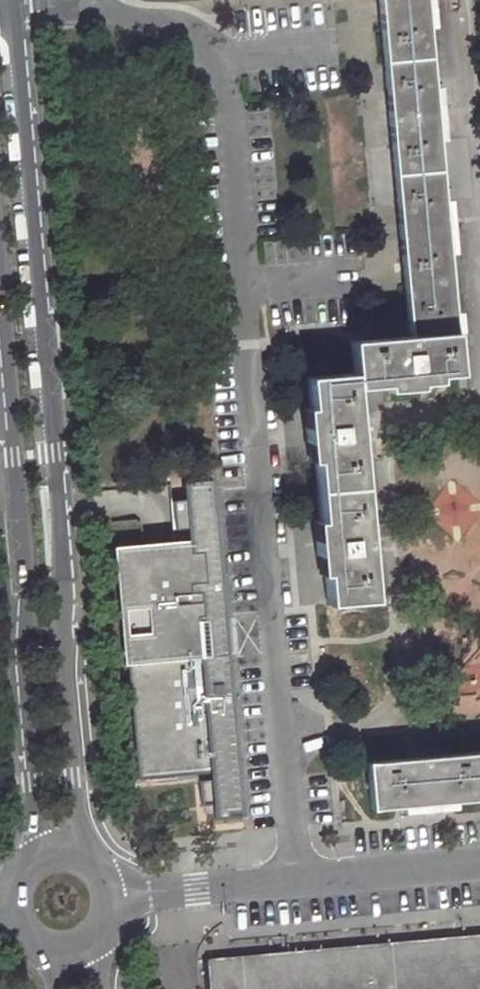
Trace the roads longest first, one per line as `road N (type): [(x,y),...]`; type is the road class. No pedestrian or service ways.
road 1 (residential): [(96,8),(133,24),(175,28),(225,58),(299,881)]
road 2 (tertiary): [(78,856),(67,598),(15,12)]
road 3 (tertiary): [(0,350),(35,860)]
road 4 (residential): [(299,881),(108,896)]
road 5 (residential): [(479,866),(299,881)]

